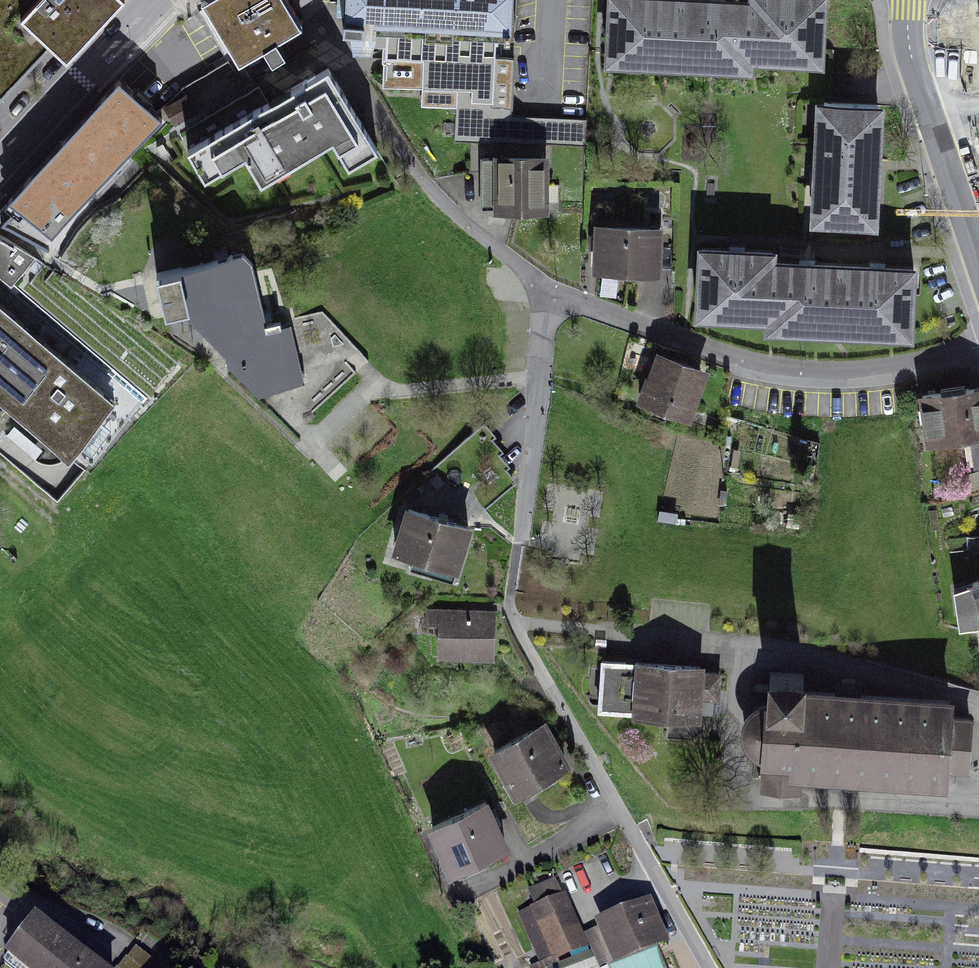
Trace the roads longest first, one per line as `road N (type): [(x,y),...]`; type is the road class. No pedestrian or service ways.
road 1 (residential): [(978,348),(899,372),(797,376),(552,296)]
road 2 (residential): [(707,967),(525,641)]
road 3 (secondary): [(978,260),(911,57),(909,0)]
road 4 (residential): [(153,0),(0,169)]
road 5 (residential): [(399,143),(300,0)]
road 6 (residential): [(552,296),(423,182)]

